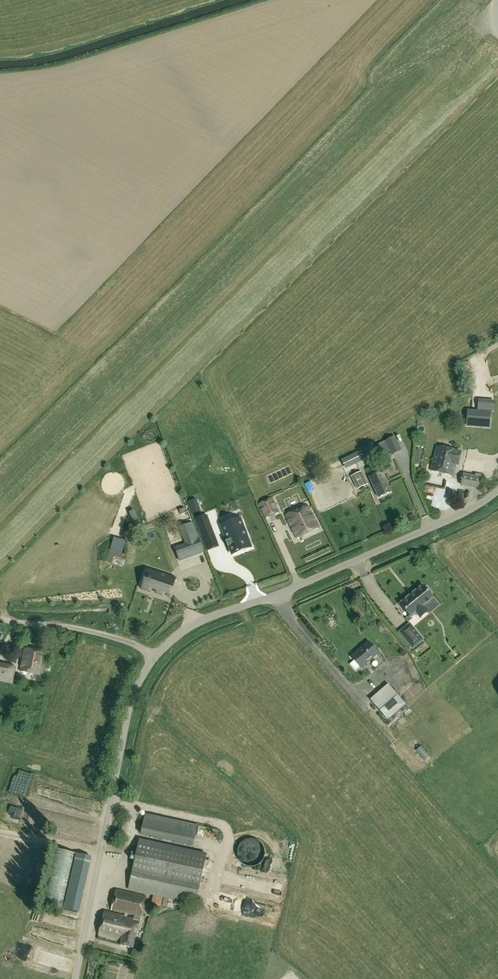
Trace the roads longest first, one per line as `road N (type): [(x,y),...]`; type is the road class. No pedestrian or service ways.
road 1 (unclassified): [(157,655),(199,621),(292,589),(459,515),(497,489)]
road 2 (unclassified): [(75,978),(128,715),(157,655)]
road 3 (unclassified): [(157,655),(73,627),(0,619)]

